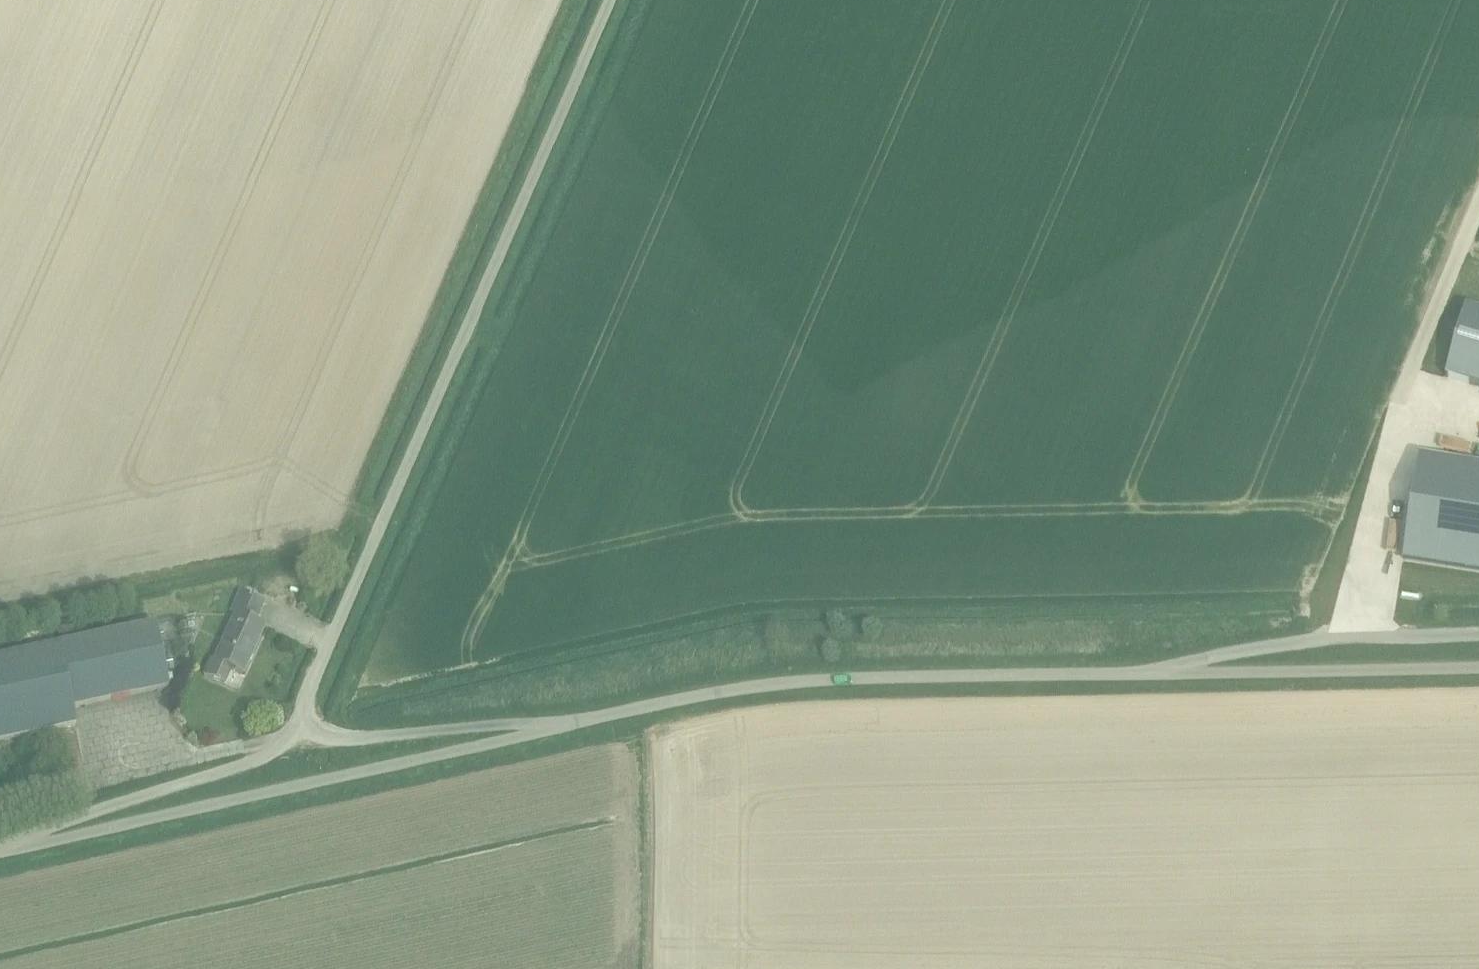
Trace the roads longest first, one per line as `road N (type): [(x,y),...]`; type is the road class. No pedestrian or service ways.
road 1 (unclassified): [(1478,670),(778,685),(568,727)]
road 2 (unclassified): [(305,733),(315,692),(622,0)]
road 3 (unclassified): [(568,727),(76,827)]
road 4 (residential): [(305,733),(568,727)]
road 5 (unclassified): [(76,827),(305,733)]

